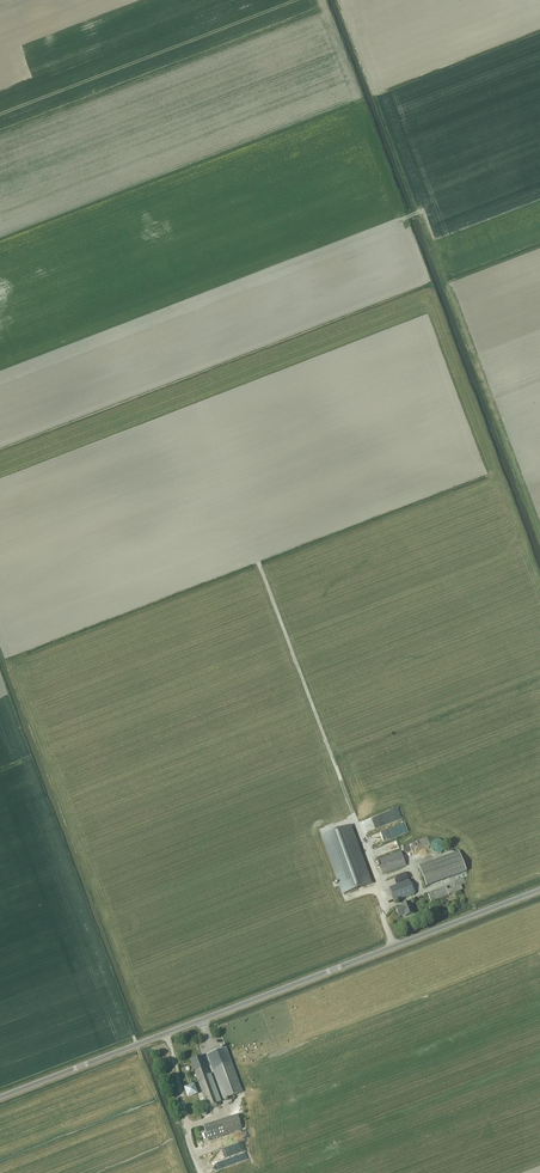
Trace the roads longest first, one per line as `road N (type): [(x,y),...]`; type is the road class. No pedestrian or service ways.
road 1 (tertiary): [(0,1098),(539,890)]
road 2 (track): [(365,842),(259,561)]
road 3 (track): [(165,1035),(200,1172)]

